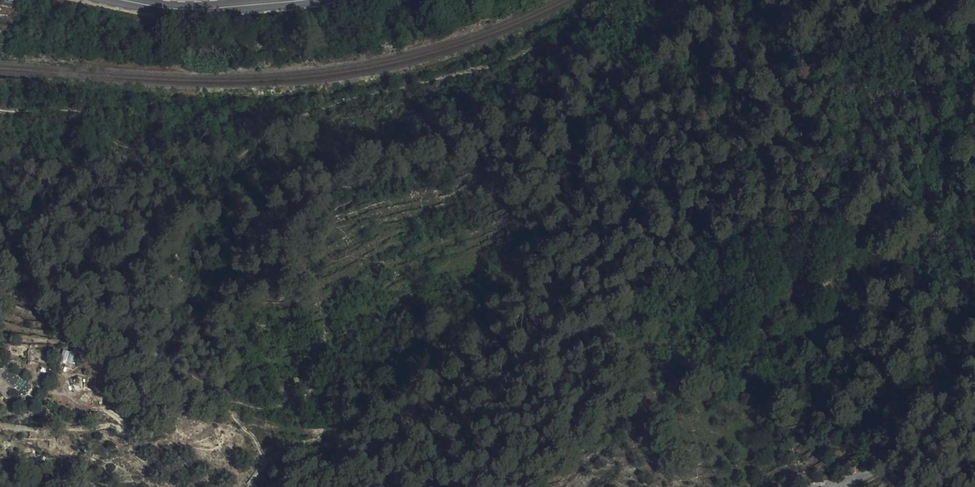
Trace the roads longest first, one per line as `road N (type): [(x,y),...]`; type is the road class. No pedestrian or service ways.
road 1 (tertiary): [(117,0),(176,9),(302,0)]

